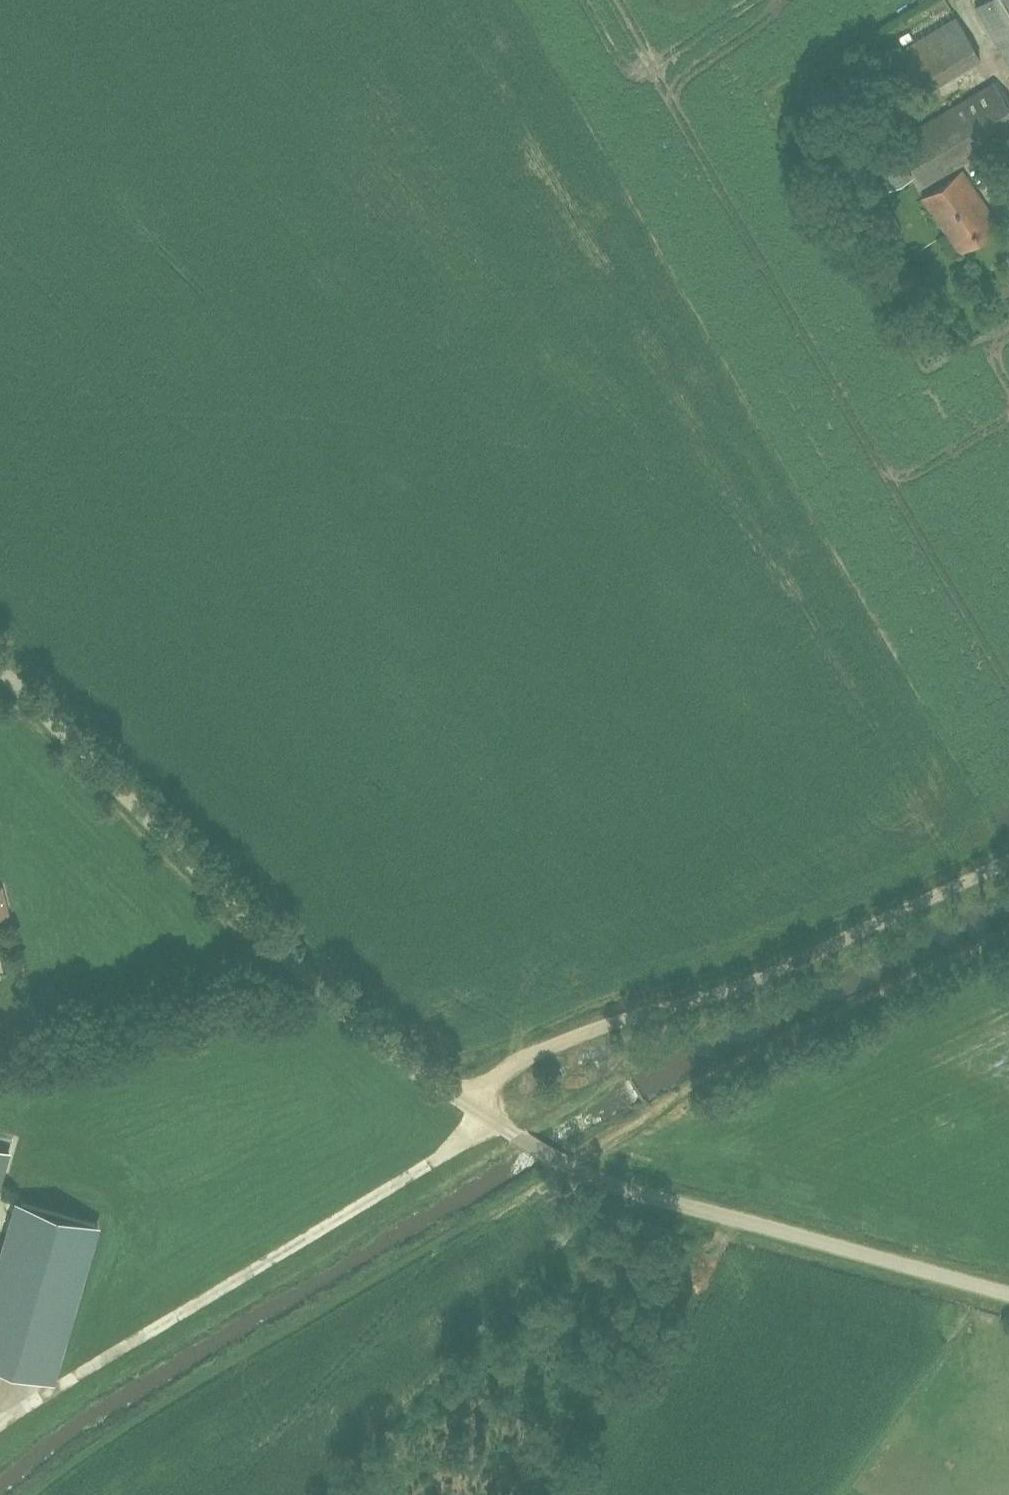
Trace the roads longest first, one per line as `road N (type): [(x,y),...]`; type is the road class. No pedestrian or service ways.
road 1 (unclassified): [(464,1102),(336,1005),(0,666)]
road 2 (unclassified): [(464,1102),(510,1069),(604,1027),(696,1008),(1008,860)]
road 3 (unclassified): [(1008,1297),(625,1187),(574,1168),(464,1102)]
road 4 (track): [(490,1118),(445,1155),(50,1392)]

